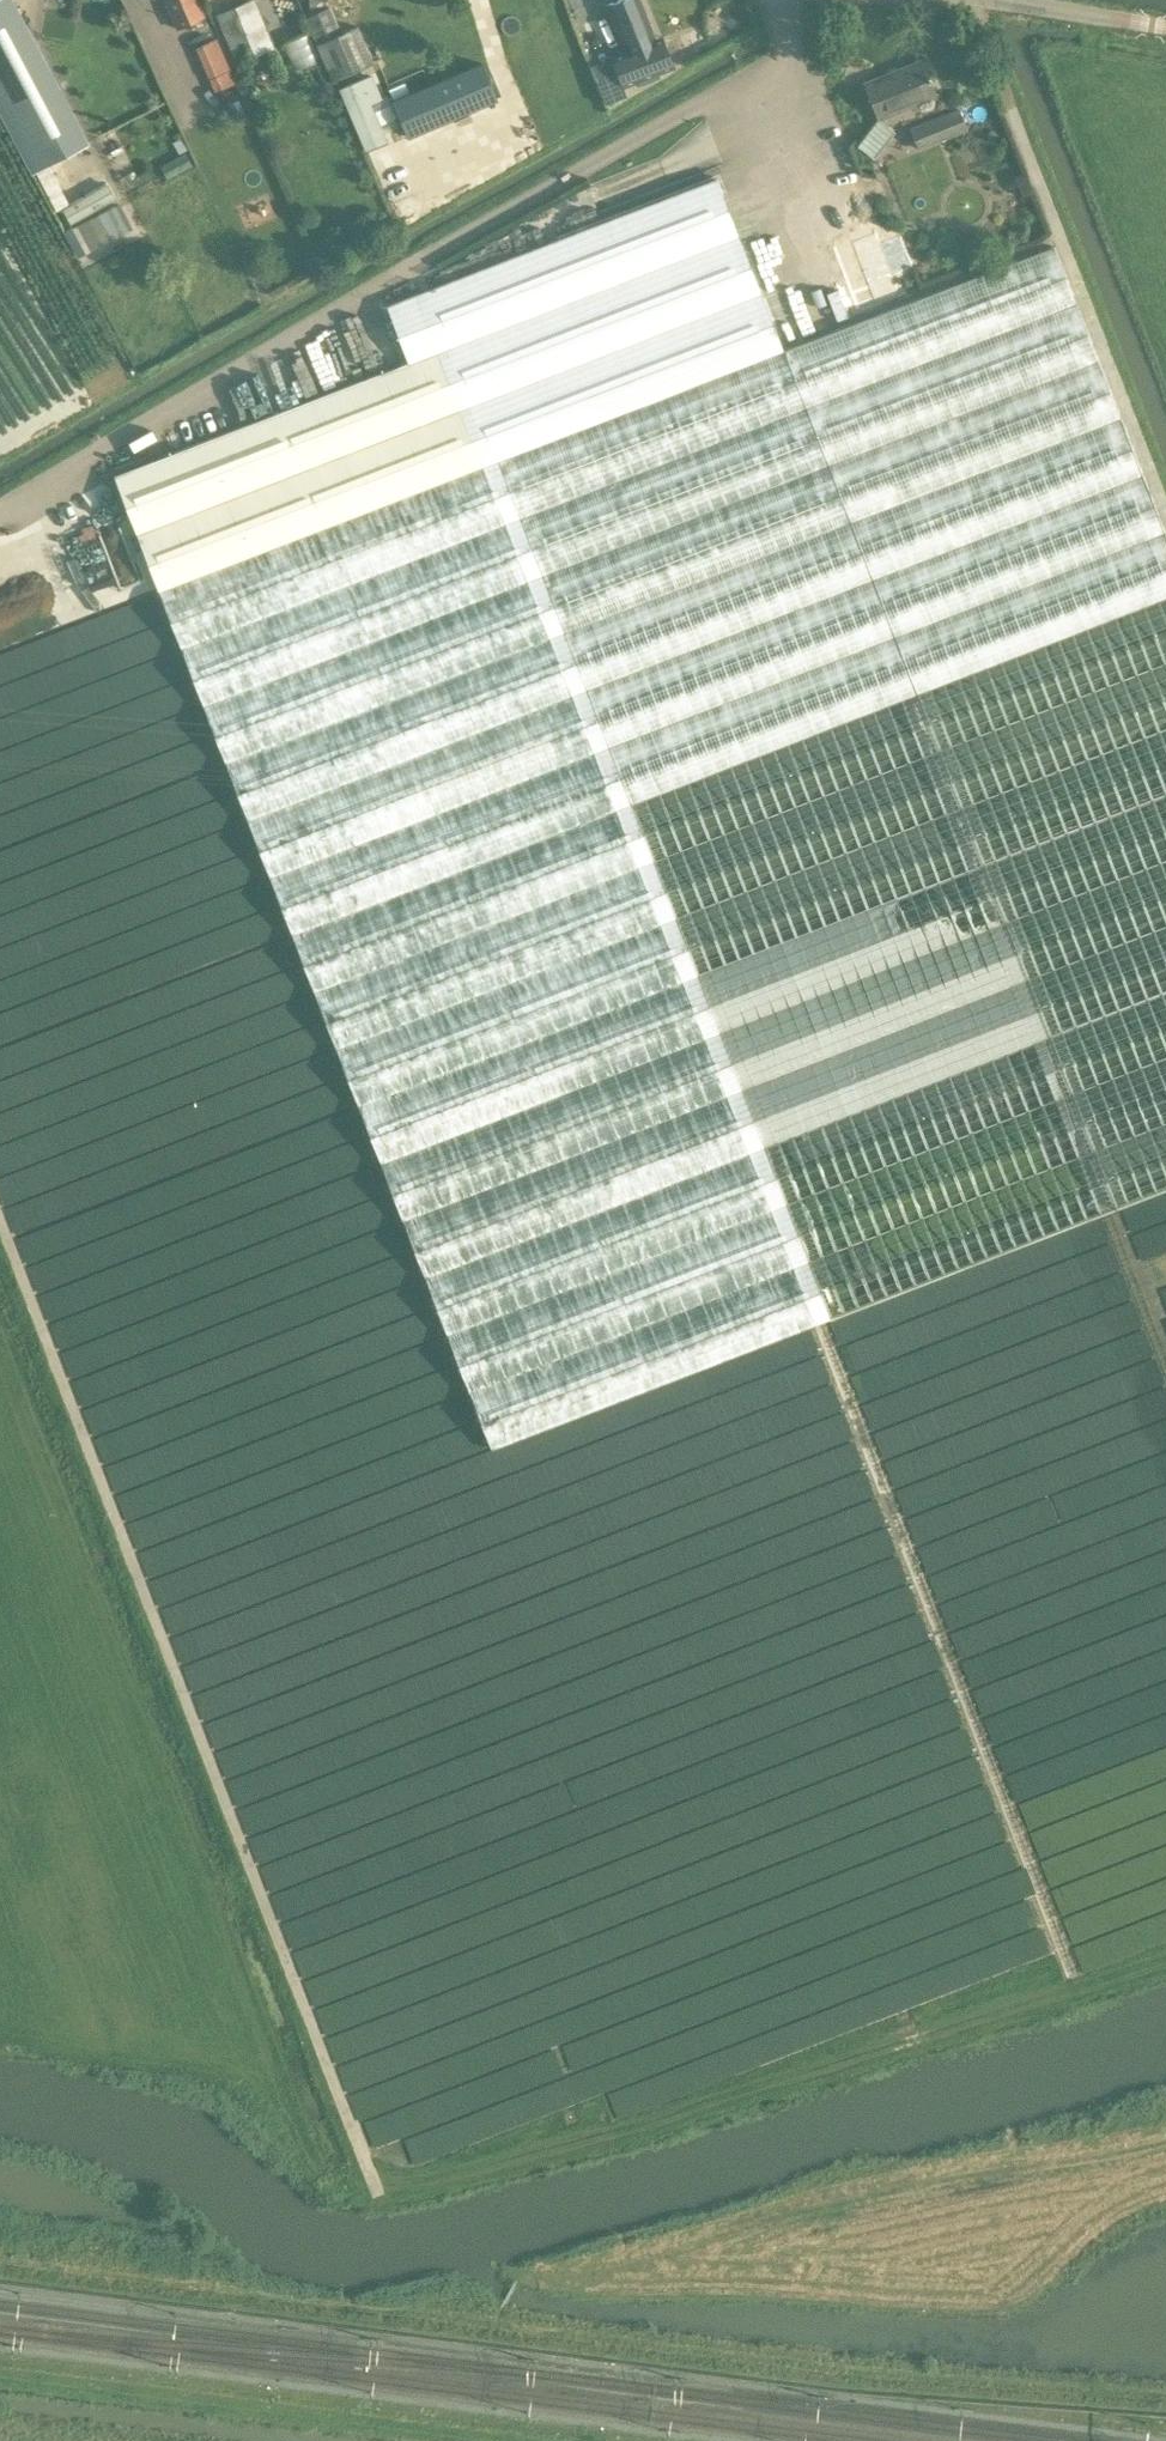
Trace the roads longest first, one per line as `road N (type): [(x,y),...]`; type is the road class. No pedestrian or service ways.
road 1 (track): [(528,2277),(800,2205),(1165,2127)]
road 2 (unclassified): [(1165,31),(981,0)]

